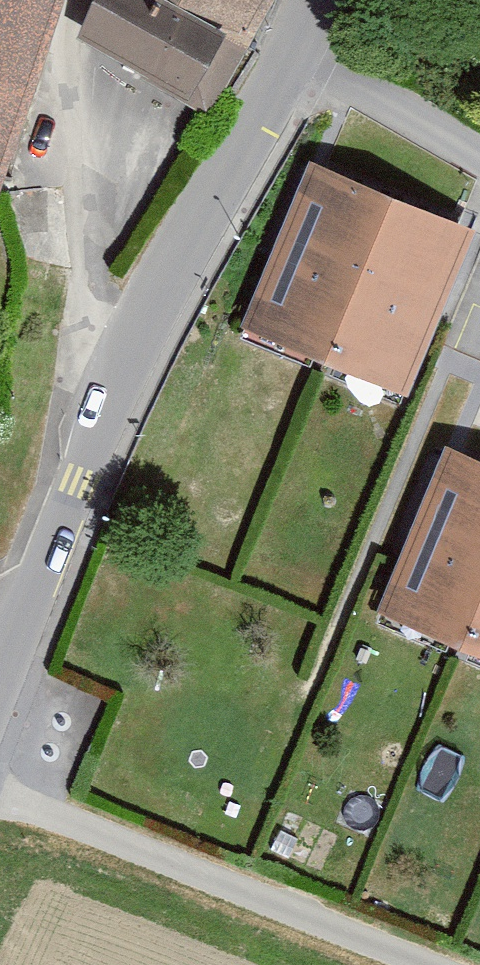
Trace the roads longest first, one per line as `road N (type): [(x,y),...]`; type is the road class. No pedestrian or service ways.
road 1 (residential): [(0,788),(440,964)]
road 2 (residential): [(103,415),(139,334),(295,54),(316,0)]
road 3 (residential): [(103,415),(69,95),(76,0)]
road 4 (residential): [(0,659),(103,415)]

